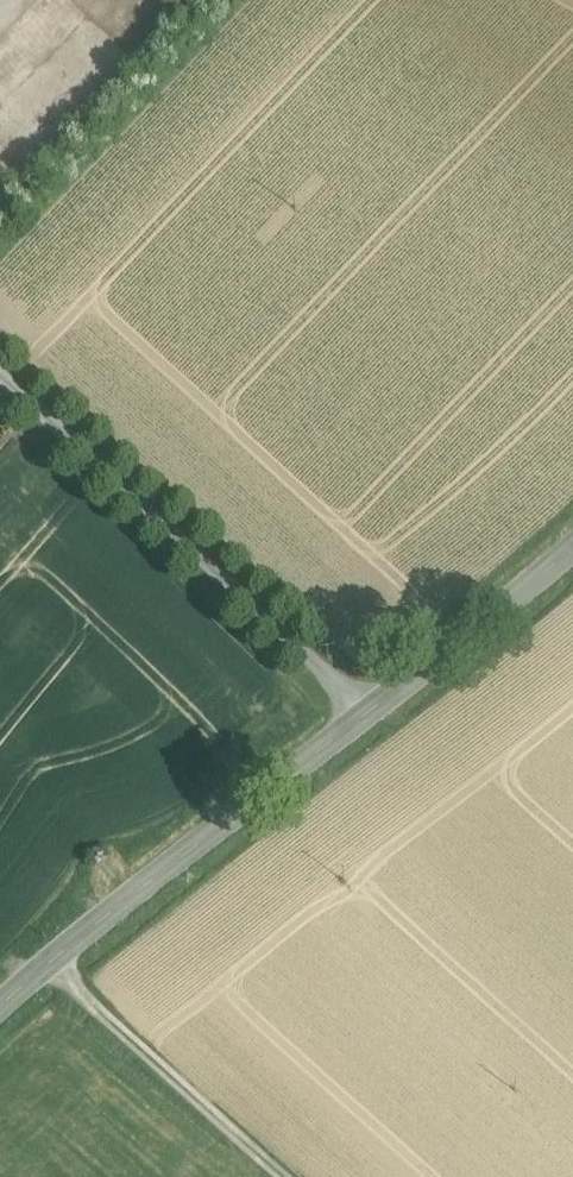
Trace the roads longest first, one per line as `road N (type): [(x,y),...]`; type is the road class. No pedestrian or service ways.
road 1 (tertiary): [(572,547),(0,1007)]

